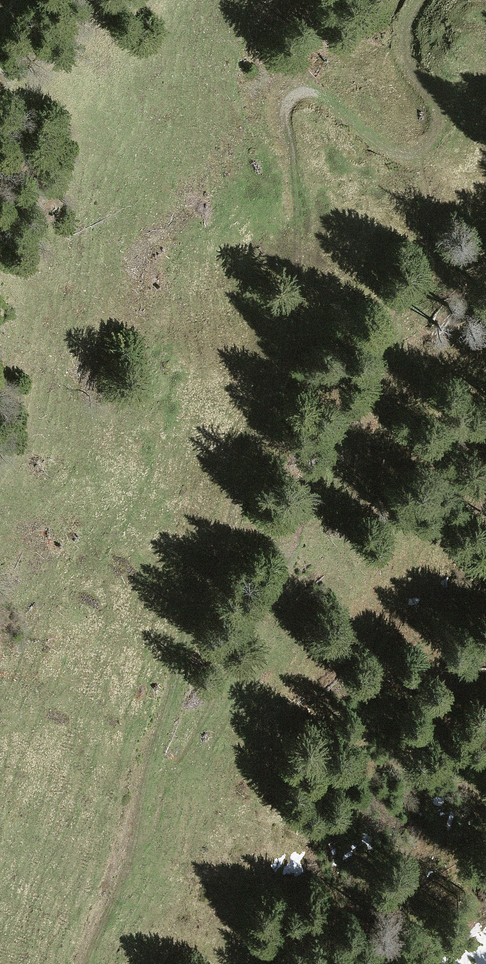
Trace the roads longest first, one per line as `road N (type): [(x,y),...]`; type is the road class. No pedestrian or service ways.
road 1 (track): [(420,152),(401,156),(310,92),(292,97),(286,110),(299,268),(292,325),(178,662),(131,863)]
road 2 (track): [(420,0),(406,44),(439,121),(420,152)]

